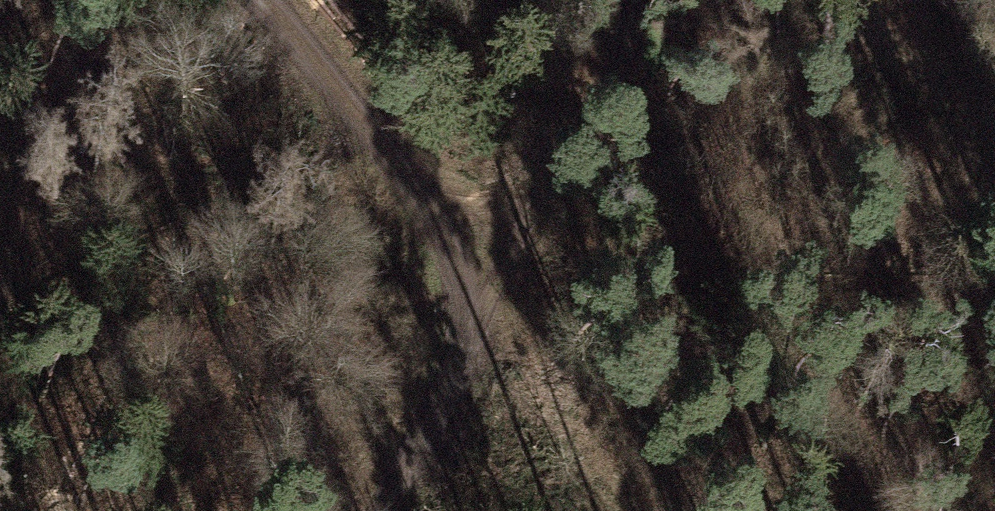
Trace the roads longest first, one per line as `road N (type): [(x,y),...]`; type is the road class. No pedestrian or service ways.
road 1 (track): [(404,510),(617,77),(636,0)]
road 2 (track): [(266,0),(424,191),(498,196),(569,177)]
road 3 (track): [(994,166),(857,0)]
road 4 (track): [(424,191),(471,288),(484,338)]

